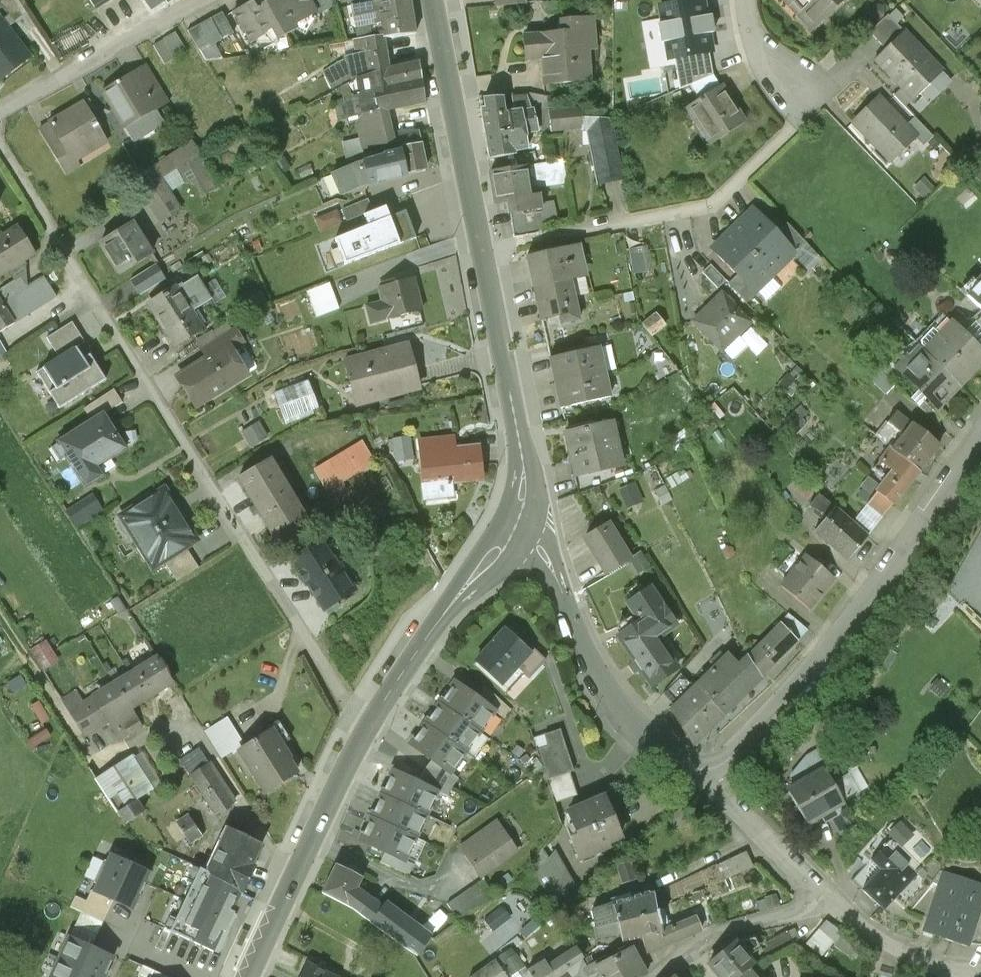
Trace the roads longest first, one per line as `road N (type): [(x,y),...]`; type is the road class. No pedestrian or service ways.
road 1 (unclassified): [(0,147),(342,692),(372,717)]
road 2 (residential): [(507,515),(522,457),(436,0)]
road 3 (residential): [(704,769),(725,762),(777,714),(980,440)]
road 4 (residential): [(507,515),(549,548),(582,631),(640,728),(672,756),(704,769)]
road 5 (residential): [(248,976),(372,717)]
road 6 (residential): [(372,717),(507,515)]
road 7 (residential): [(200,0),(0,106)]
road 8 (residential): [(818,895),(724,931),(657,976)]
road 9 (residential): [(818,895),(926,959),(980,968)]
road 10 (residential): [(704,769),(818,895)]
road 11 (residential): [(744,0),(771,83),(800,118)]

